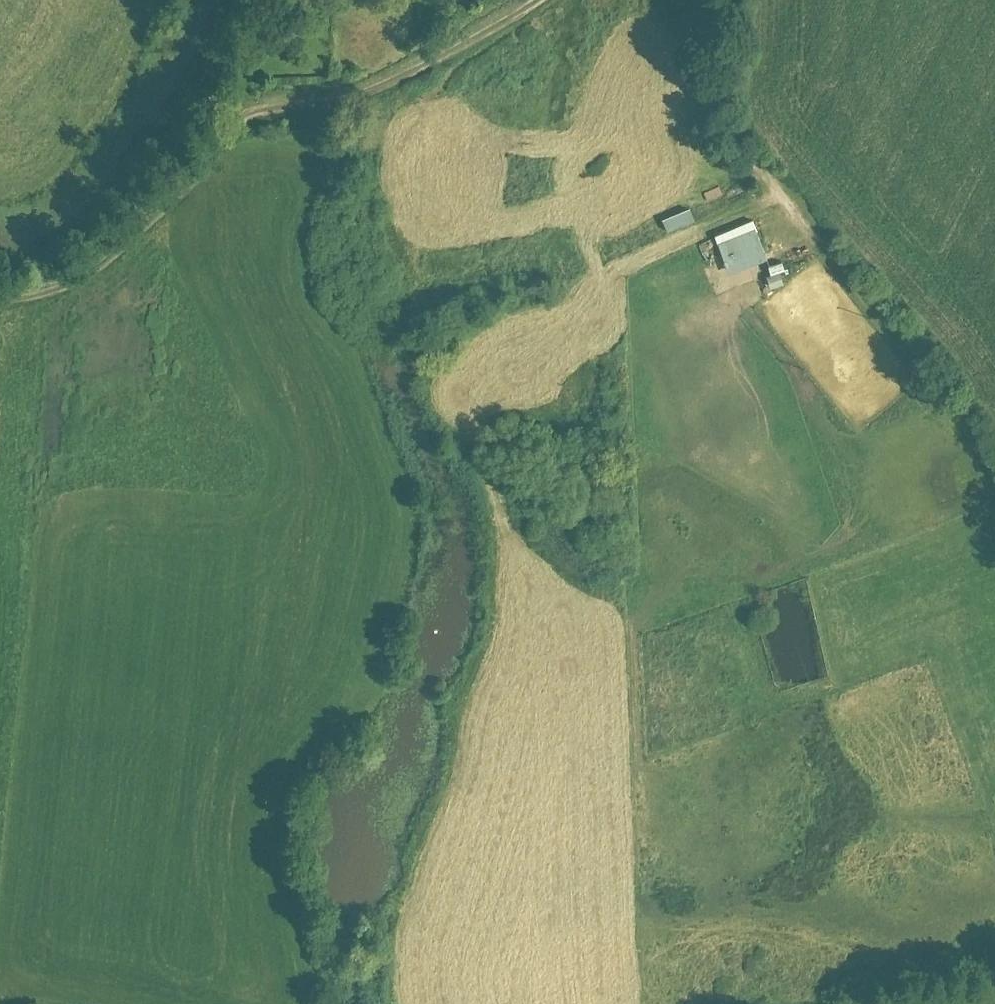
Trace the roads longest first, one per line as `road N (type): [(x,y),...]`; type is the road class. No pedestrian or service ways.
road 1 (track): [(994,487),(970,432),(742,142),(728,115),(729,0)]

